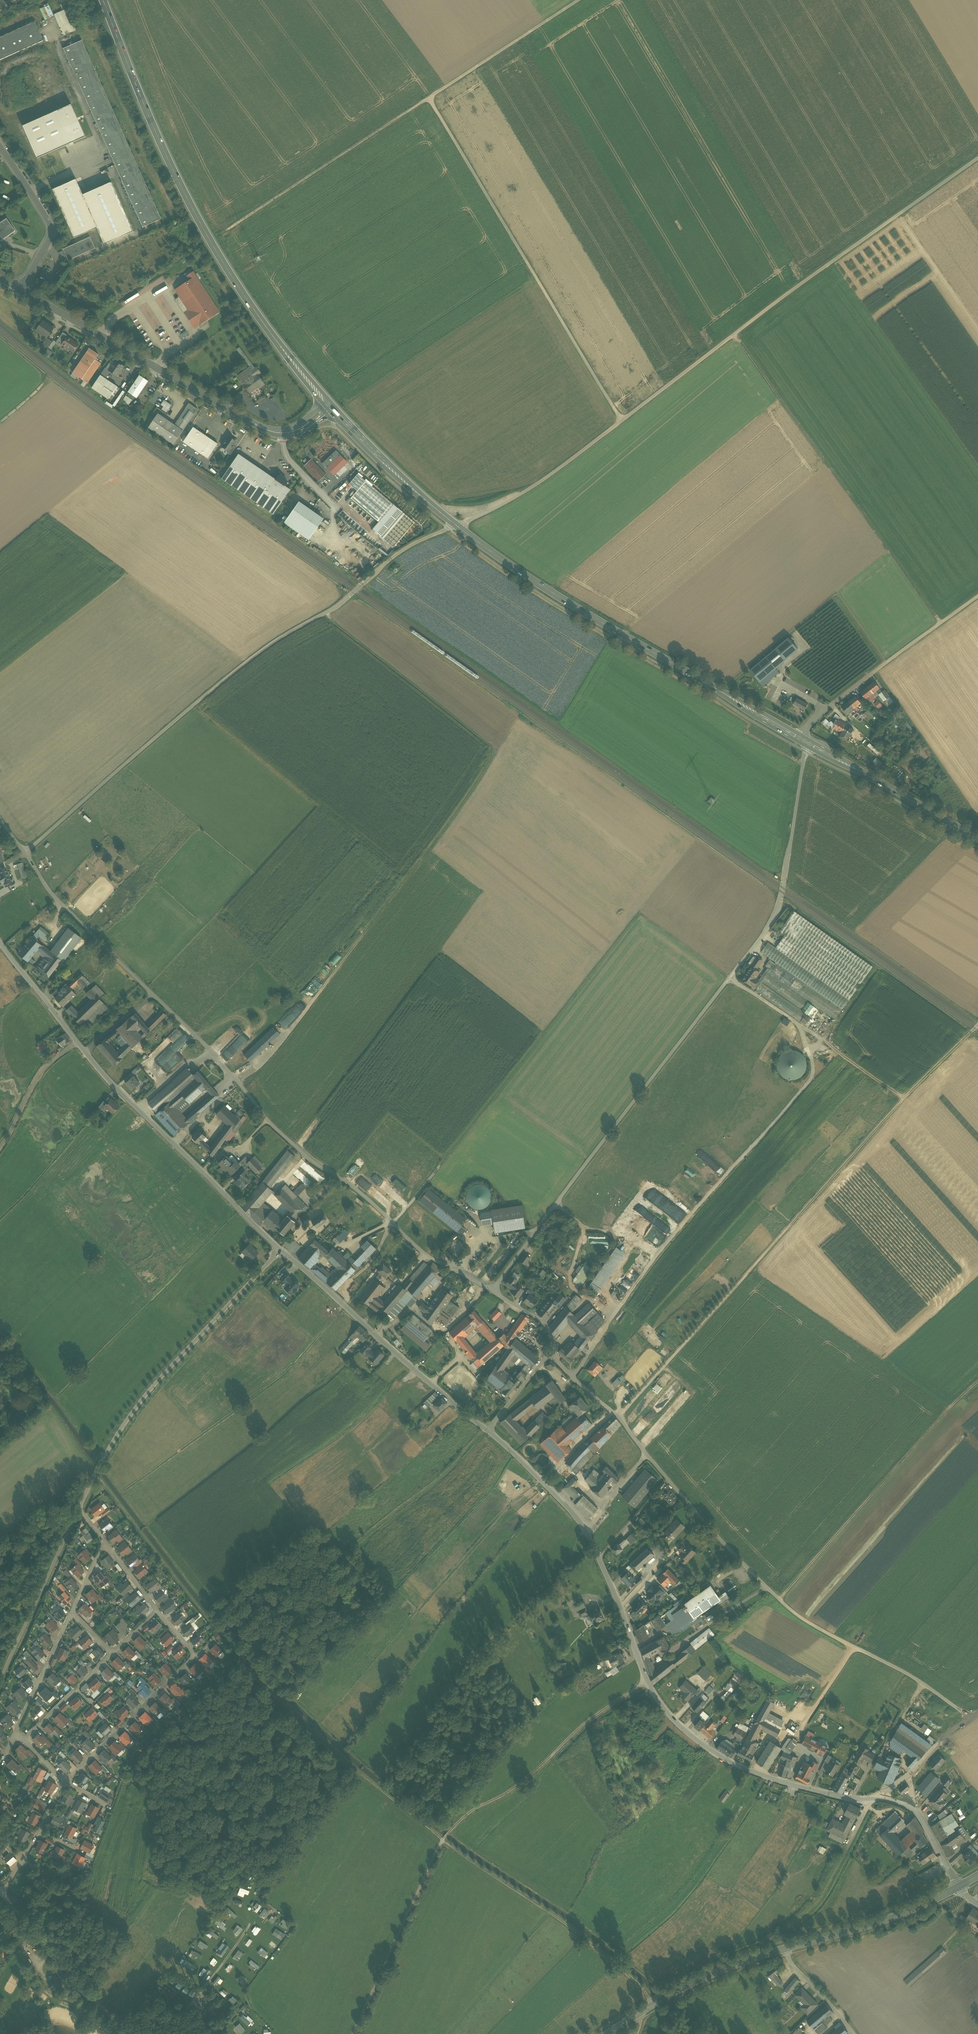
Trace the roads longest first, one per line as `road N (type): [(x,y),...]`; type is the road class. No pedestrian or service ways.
road 1 (residential): [(0,943),(116,1088),(272,1243),(574,1515),(650,1687),(678,1724),(763,1775),(879,1798)]
road 2 (unclassified): [(492,1292),(769,927),(810,742)]
road 3 (unclassified): [(492,1292),(429,1257),(278,1131),(195,1035),(55,898),(25,853)]
road 4 (track): [(977,160),(552,473),(456,525)]
road 5 (track): [(327,612),(492,754),(280,1044),(237,1081)]
road 6 (track): [(970,1716),(794,1612),(554,1350)]
road 7 (unclassified): [(456,525),(407,548),(337,606),(258,653),(25,853)]
road 8 (track): [(618,1419),(977,1026)]
road 9 (track): [(281,1250),(118,1434),(0,1678)]
road 10 (track): [(442,1840),(256,1676),(95,1474)]
road 11 (track): [(394,1223),(640,915),(730,977)]
road 12 (primary): [(103,0),(201,225),(262,322),(329,405)]
road 13 (track): [(573,1378),(672,1236),(837,1052)]
road 14 (primary): [(456,525),(551,592),(800,737)]
road 15 (secondary): [(959,1886),(886,1919),(714,1973),(607,2033)]
road 16 (track): [(429,98),(622,421)]
road 17 (track): [(940,623),(735,334)]
road 18 (track): [(486,1428),(345,1552),(310,1607),(244,1661)]
road 19 (residential): [(21,290),(257,425),(285,432)]
road 20 (track): [(779,1599),(977,1383)]
road 21 (track): [(442,1840),(647,1680)]
road 22 (track): [(429,98),(226,231)]
road 23 (residential): [(157,1611),(195,1656),(65,1782)]
road 24 (track): [(442,1840),(353,2033)]
road 25 (track): [(903,1099),(730,977)]
road 26 (primary): [(810,742),(977,839)]
road 27 (unclassified): [(125,2033),(2,1895)]
road 28 (track): [(578,0),(429,98)]
road 29 (primary): [(329,405),(456,525)]
road 30 (residential): [(0,147),(51,228),(21,290)]
road 31 (residential): [(14,1736),(71,1612)]
road 32 (track): [(0,1146),(39,1074),(76,1041)]
road 33 (residential): [(879,1798),(916,1813),(959,1886)]
road 34 (residential): [(25,1740),(112,1653)]
road 35 (residential): [(879,1798),(970,1716)]
road 36 (track): [(847,1848),(813,1909),(781,1932),(784,1942)]

